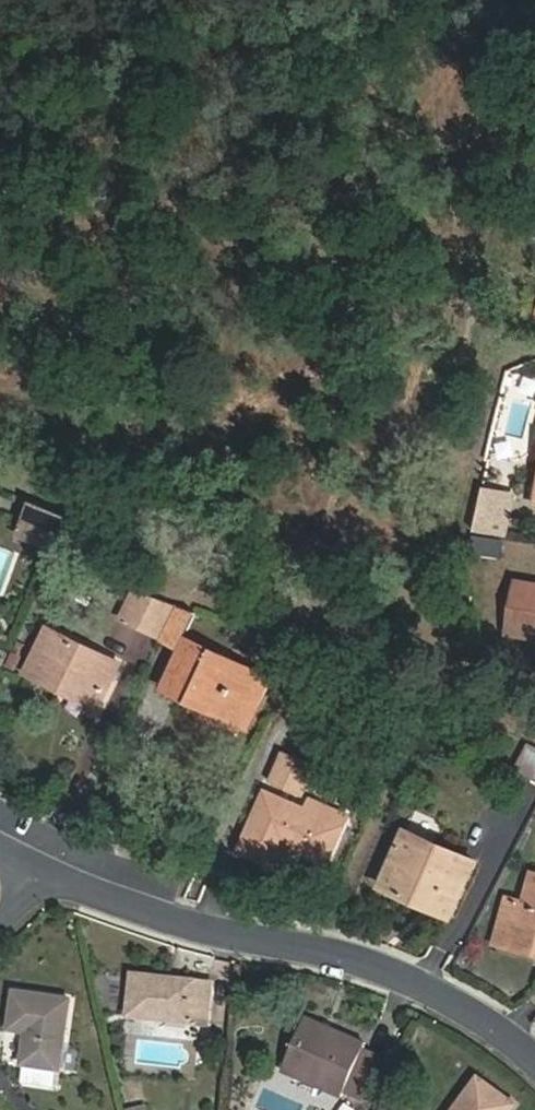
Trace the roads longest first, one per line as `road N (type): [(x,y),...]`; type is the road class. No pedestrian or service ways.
road 1 (residential): [(52,879),(231,934),(376,963),(513,1031),(534,1053)]

